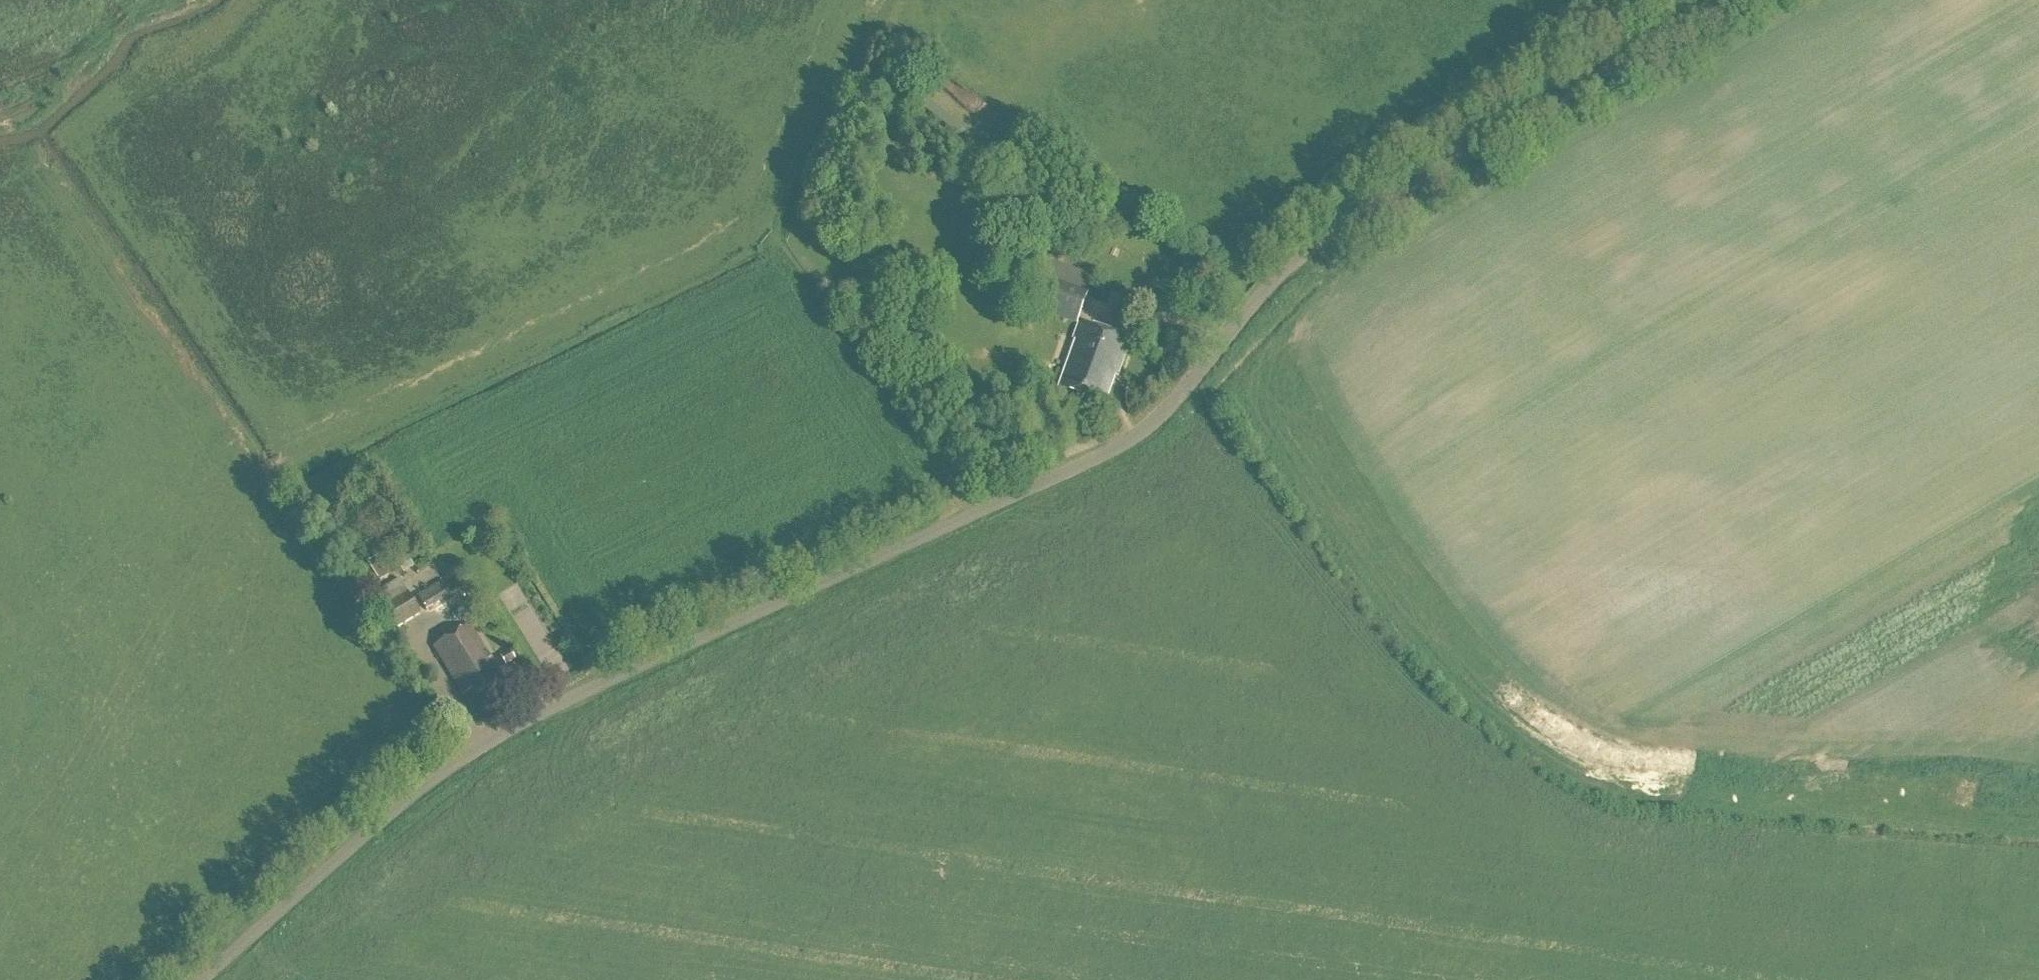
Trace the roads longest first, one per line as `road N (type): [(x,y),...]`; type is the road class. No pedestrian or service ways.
road 1 (unclassified): [(186,979),(372,809),(457,749),(980,515),(1057,491),(1150,439),(1294,280),(1373,221),(1726,0)]

